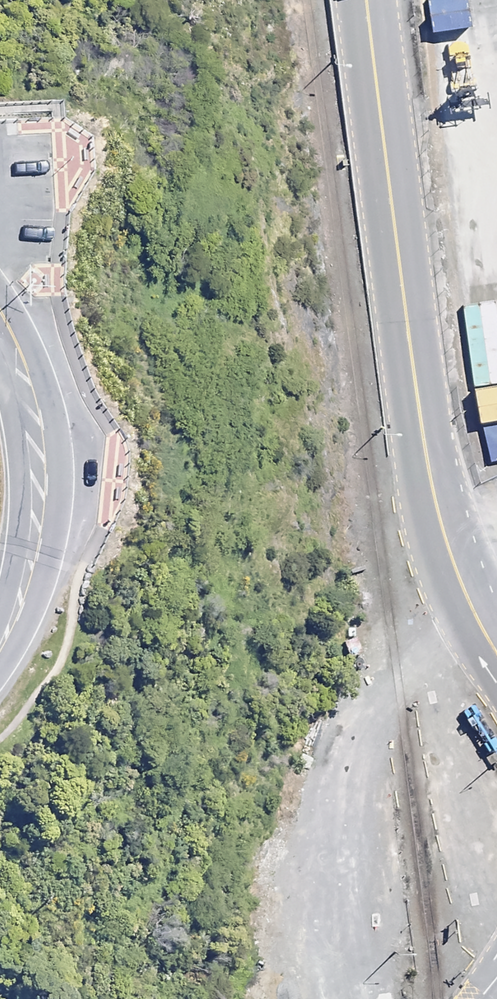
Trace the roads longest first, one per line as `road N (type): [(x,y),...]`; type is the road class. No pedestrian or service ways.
road 1 (unclassified): [(496,654),(463,600),(430,497),(401,320),(367,0)]
road 2 (tertiary): [(0,652),(24,606),(48,456),(29,375),(0,313)]

